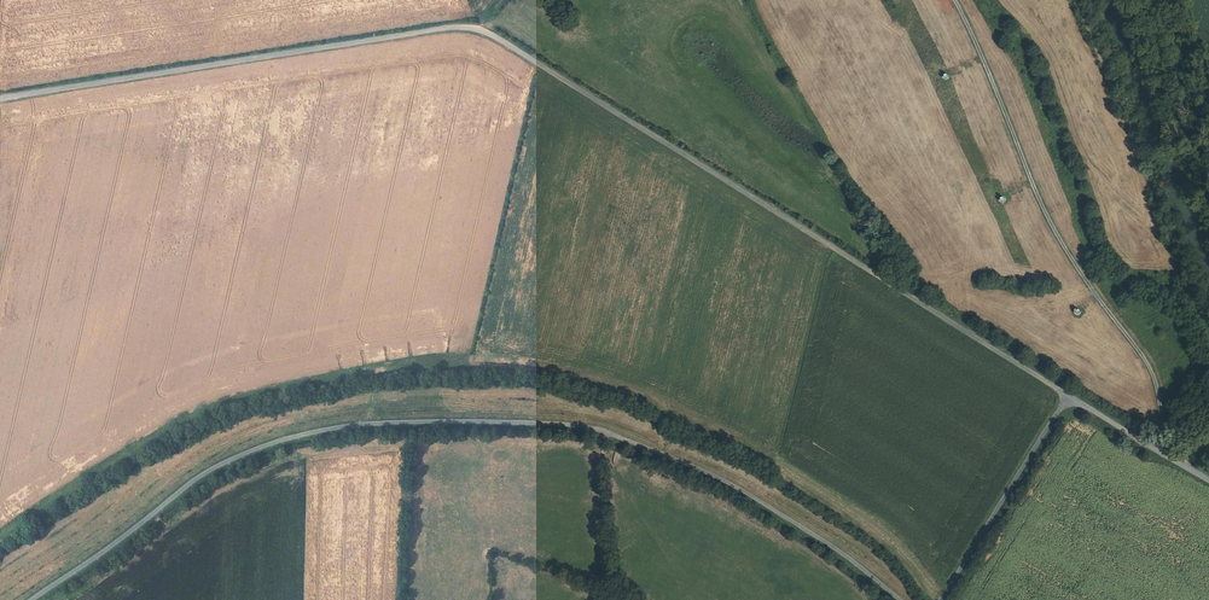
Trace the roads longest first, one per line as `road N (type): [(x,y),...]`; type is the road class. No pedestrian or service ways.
road 1 (unclassified): [(1070,397),(474,28),(0,98)]
road 2 (unclassified): [(31,599),(194,481),(240,456),(352,426),(476,423),(586,427),(707,473),(843,554),(900,599)]
road 3 (unclassified): [(941,599),(1070,397)]
road 4 (track): [(775,469),(886,541),(939,599)]
road 5 (unclassified): [(1208,481),(1070,397)]

